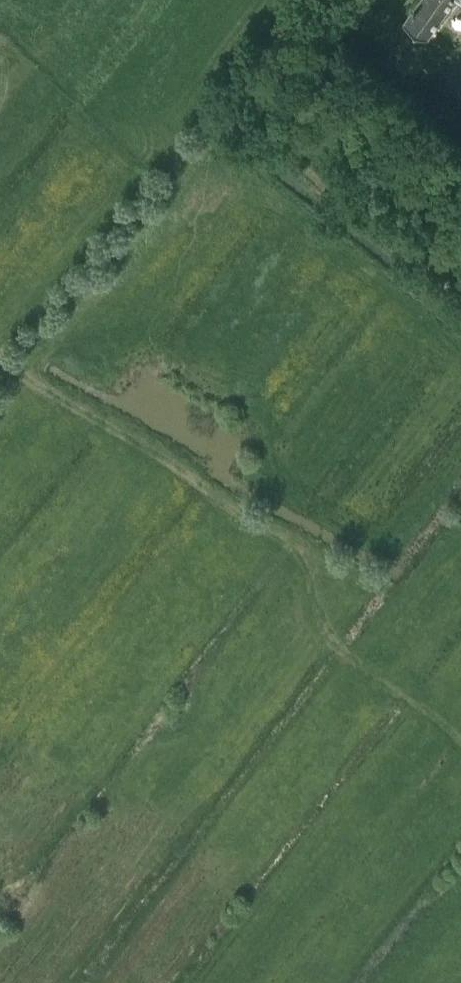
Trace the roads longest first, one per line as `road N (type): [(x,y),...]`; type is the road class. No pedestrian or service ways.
road 1 (track): [(460,741),(328,641),(307,568),(273,532),(0,363)]

